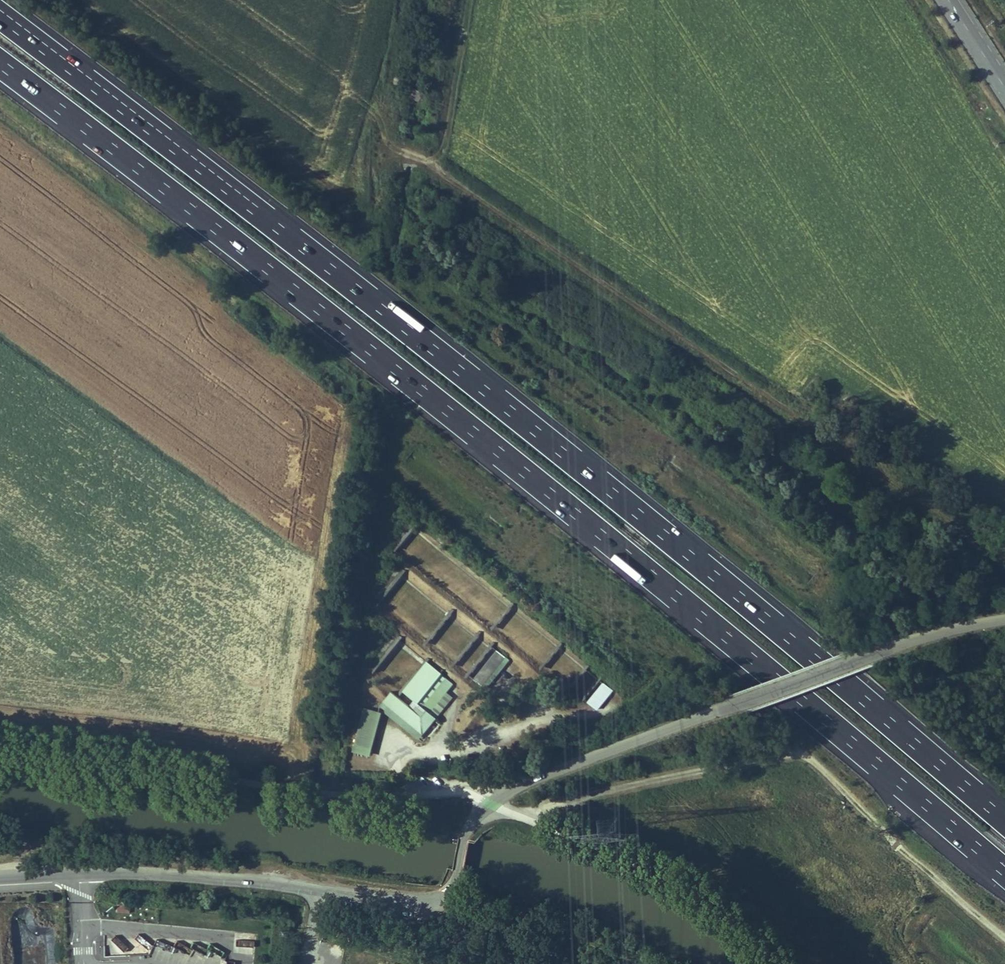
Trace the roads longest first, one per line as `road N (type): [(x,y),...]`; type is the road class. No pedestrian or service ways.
road 1 (motorway): [(0,60),(570,510),(1004,872)]
road 2 (motorway): [(1004,822),(589,475),(0,12)]
road 3 (track): [(1004,559),(439,171),(391,149)]
road 4 (track): [(1004,936),(808,760),(791,754),(521,815)]
road 5 (tertiary): [(0,879),(144,876),(412,903),(435,902),(456,881)]
road 6 (tertiary): [(467,835),(497,802),(521,791),(737,709)]
road 7 (tertiary): [(884,652),(737,709)]
road 8 (tertiary): [(884,652),(1004,620)]

